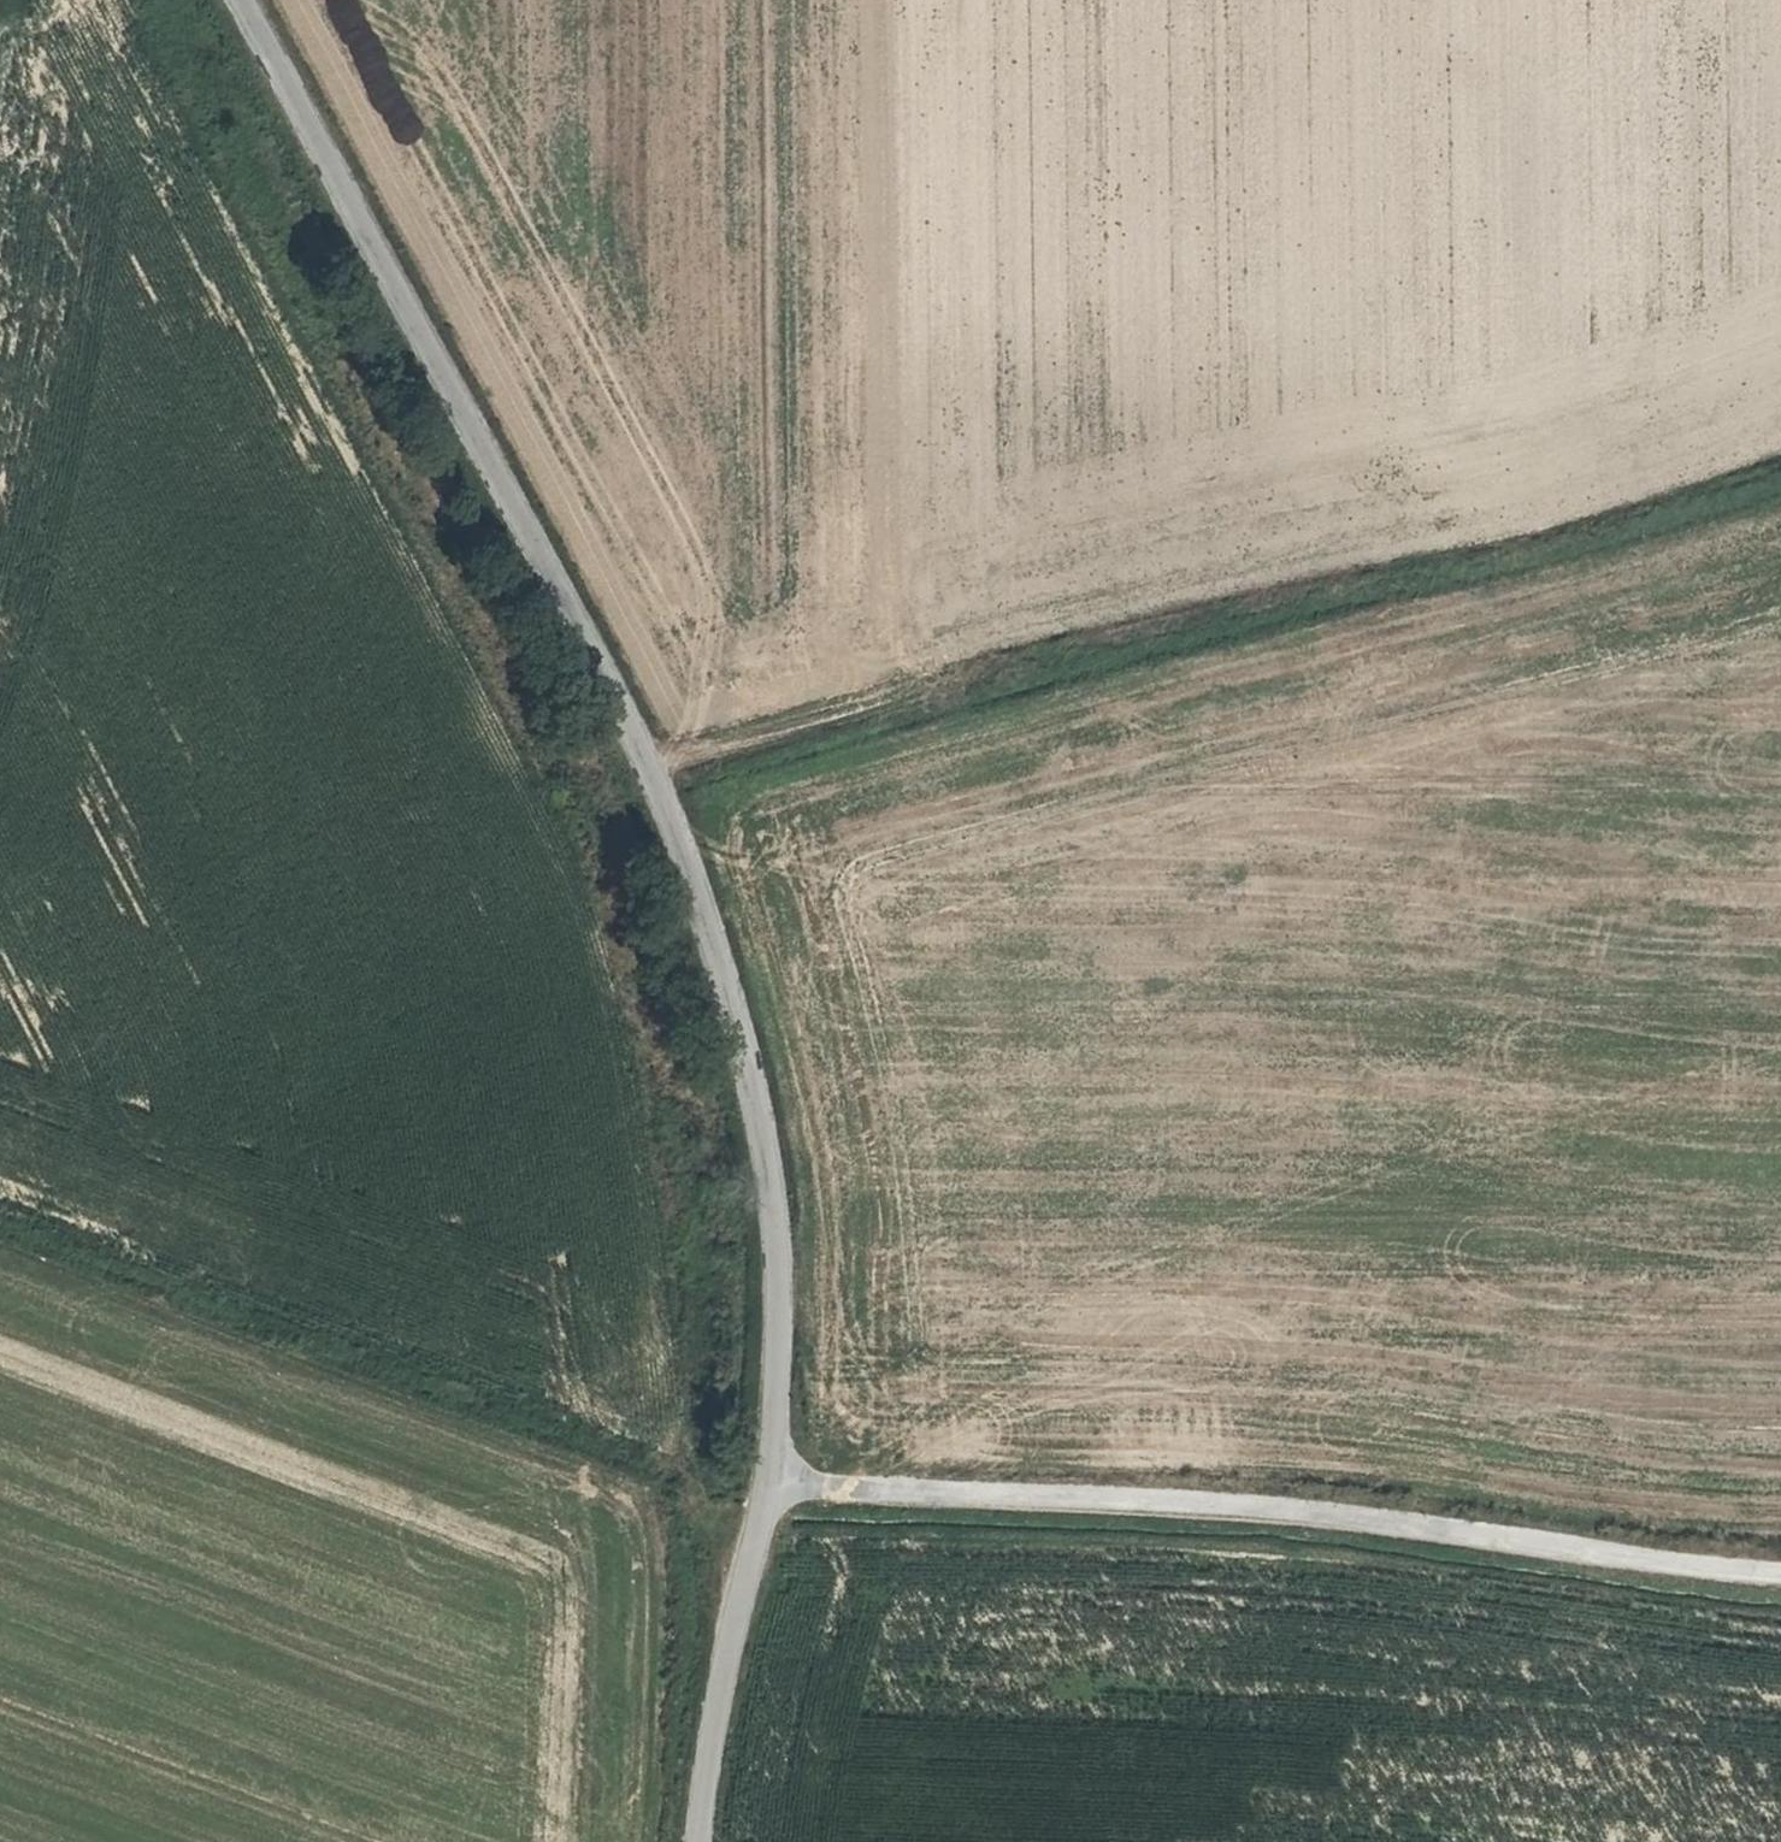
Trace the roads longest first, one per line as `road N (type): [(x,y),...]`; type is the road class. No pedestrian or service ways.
road 1 (unclassified): [(768,1481),(772,1312),(760,1155),(729,1025),(656,797),(623,717),(238,0)]
road 2 (unclassified): [(1780,1571),(1264,1504),(768,1481)]
road 3 (unclassified): [(699,1841),(703,1782),(768,1481)]

